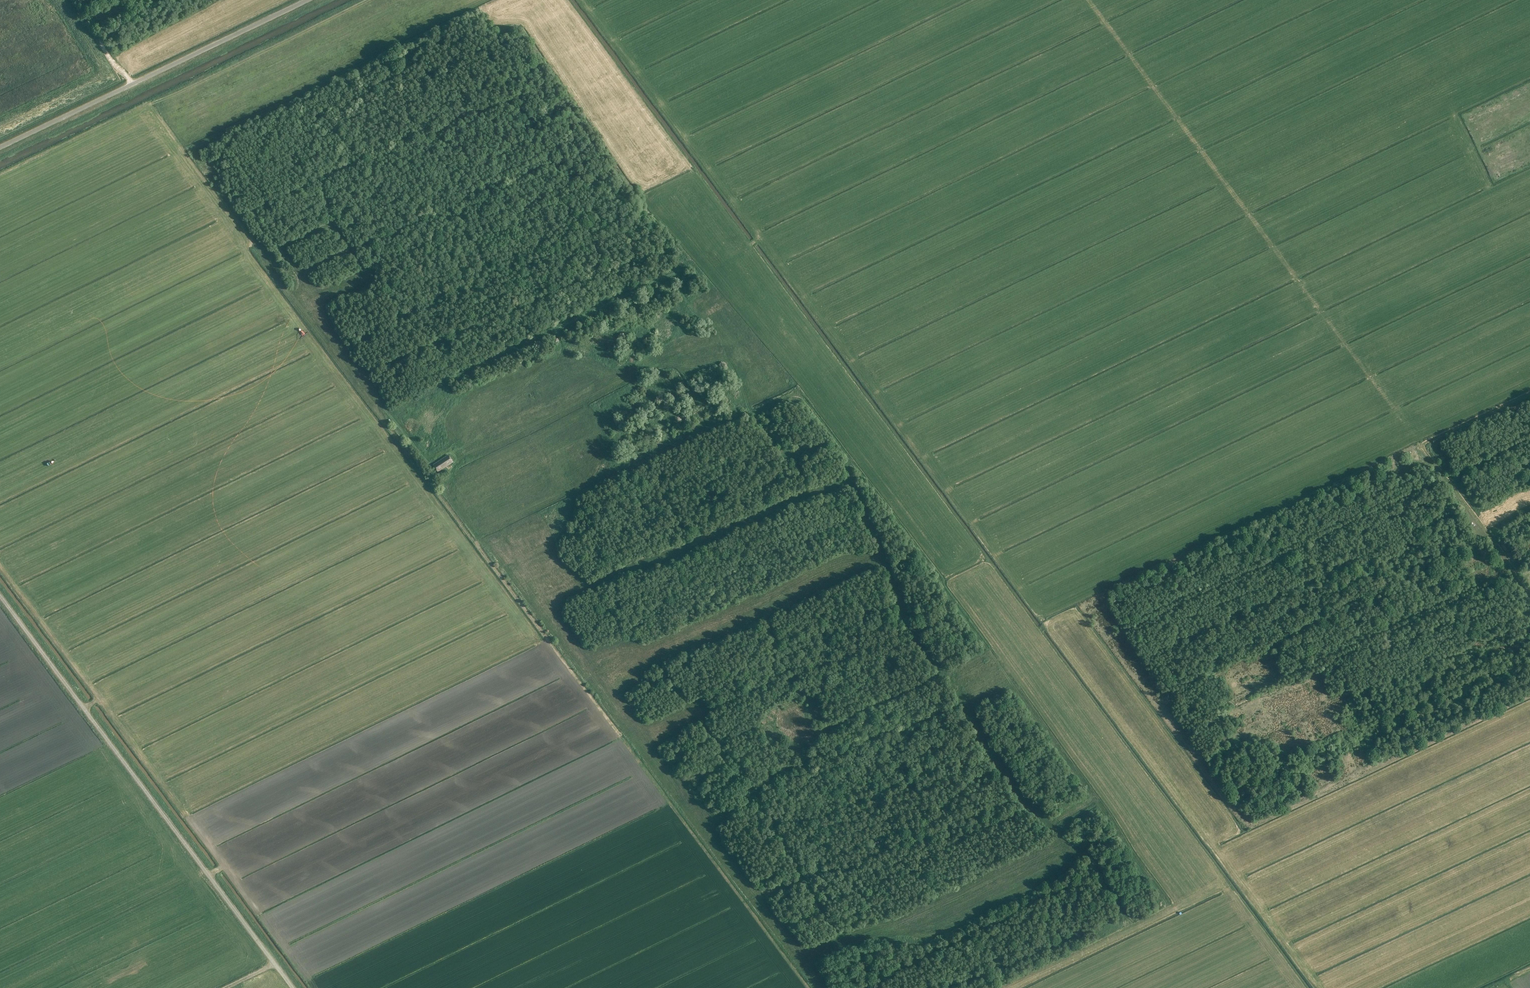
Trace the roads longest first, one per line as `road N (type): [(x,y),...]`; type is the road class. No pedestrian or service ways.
road 1 (track): [(809,987),(149,103),(0,174)]
road 2 (track): [(1090,0),(1529,590)]
road 3 (unclassified): [(292,987),(0,597)]
road 4 (unclassified): [(0,147),(308,0)]
road 5 (track): [(149,103),(362,0)]
road 6 (track): [(0,127),(105,75),(61,0)]

